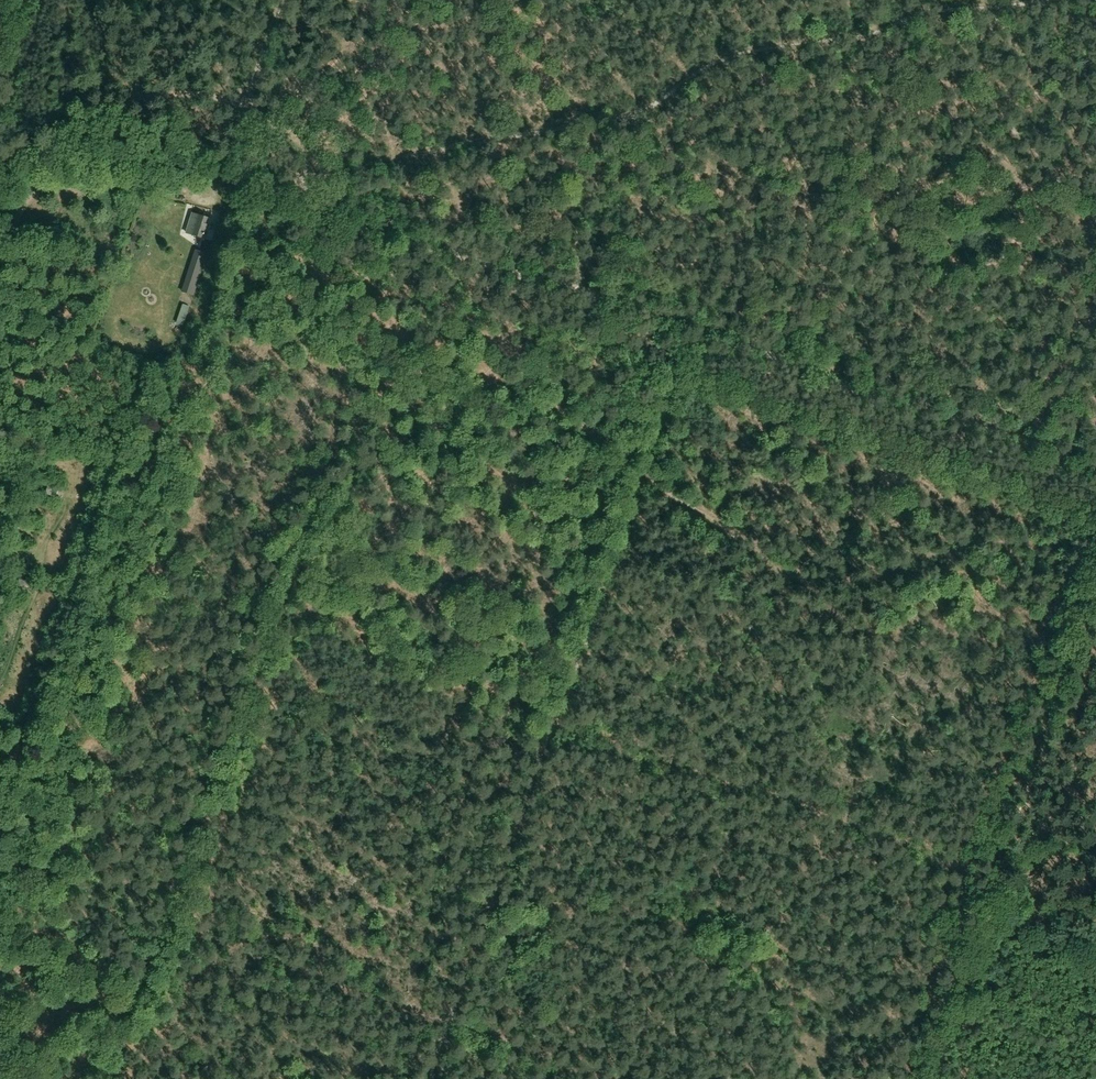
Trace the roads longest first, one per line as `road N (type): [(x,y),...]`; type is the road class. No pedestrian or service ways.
road 1 (track): [(624,470),(478,419),(426,425),(330,482),(288,537),(151,912),(619,1078)]
road 2 (track): [(693,325),(668,354),(538,716),(444,1015),(434,1078)]
road 3 (track): [(914,1078),(1095,554)]
road 4 (track): [(931,1032),(765,984),(627,896),(570,879),(488,872)]
road 5 (track): [(984,876),(596,722),(538,716)]
road 6 (track): [(693,325),(1095,468)]
road 7 (track): [(310,171),(346,225),(693,325)]
road 8 (track): [(1095,302),(955,65),(971,8)]
road 9 (track): [(151,912),(92,1078)]
road 10 (track): [(157,187),(208,196),(242,107)]

